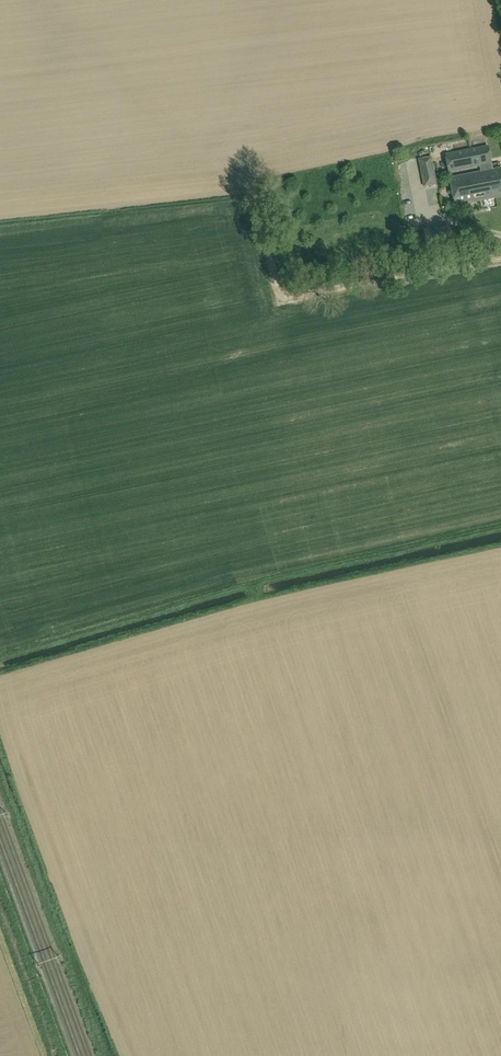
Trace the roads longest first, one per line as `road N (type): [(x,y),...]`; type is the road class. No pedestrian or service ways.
road 1 (unknown): [(0,932),(41,1055)]

